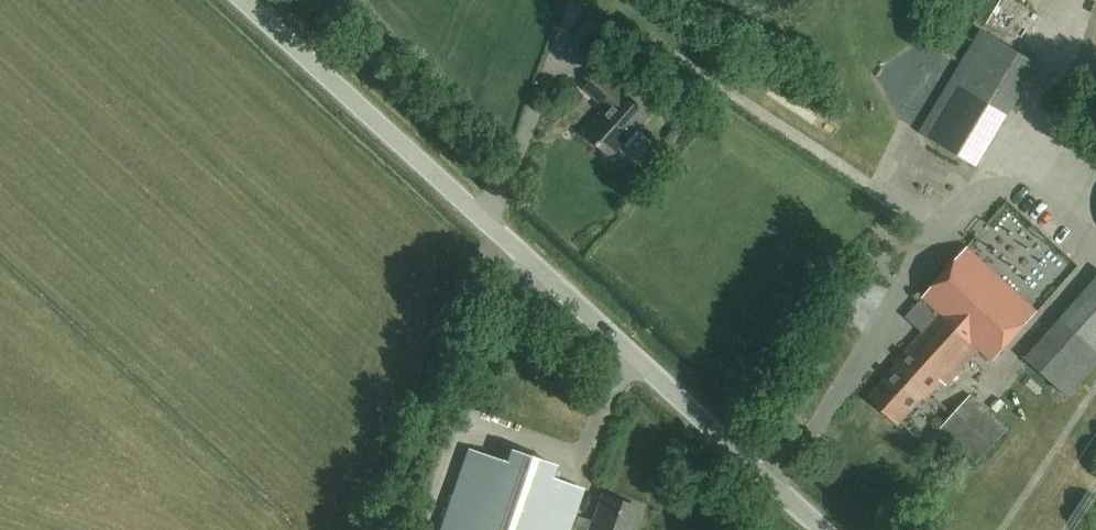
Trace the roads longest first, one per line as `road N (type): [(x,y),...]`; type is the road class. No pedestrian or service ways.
road 1 (unclassified): [(827,529),(247,0)]
road 2 (track): [(422,529),(524,253)]

